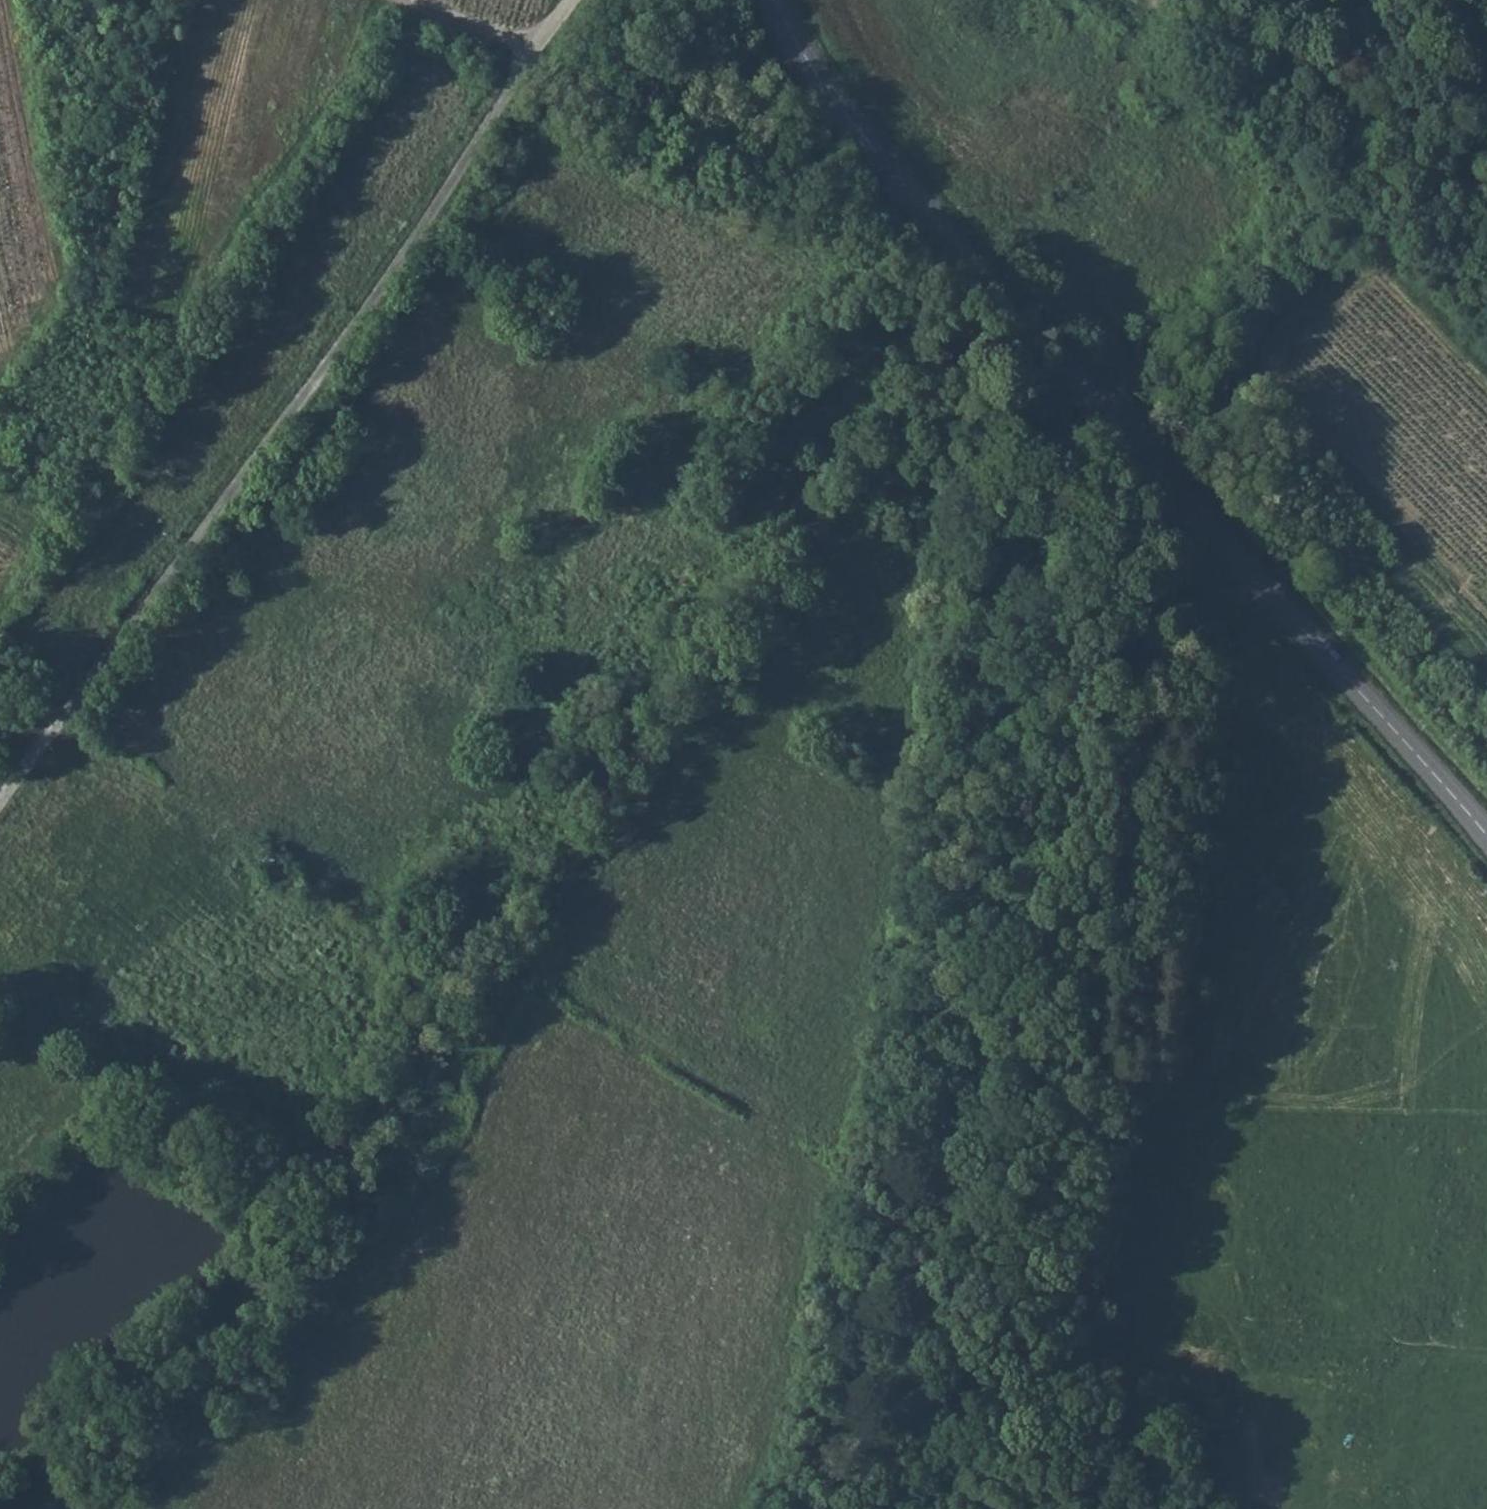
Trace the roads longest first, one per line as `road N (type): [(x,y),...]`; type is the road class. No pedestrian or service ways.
road 1 (tertiary): [(772,0),(829,98),(1486,836)]
road 2 (track): [(533,51),(396,0)]

